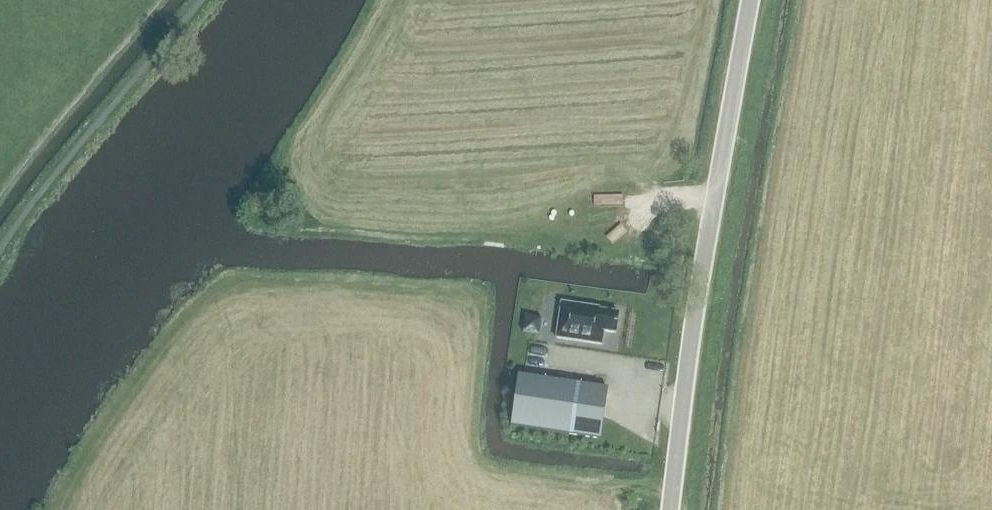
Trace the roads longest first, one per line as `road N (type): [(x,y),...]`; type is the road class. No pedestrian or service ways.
road 1 (tertiary): [(671,509),(752,0)]

